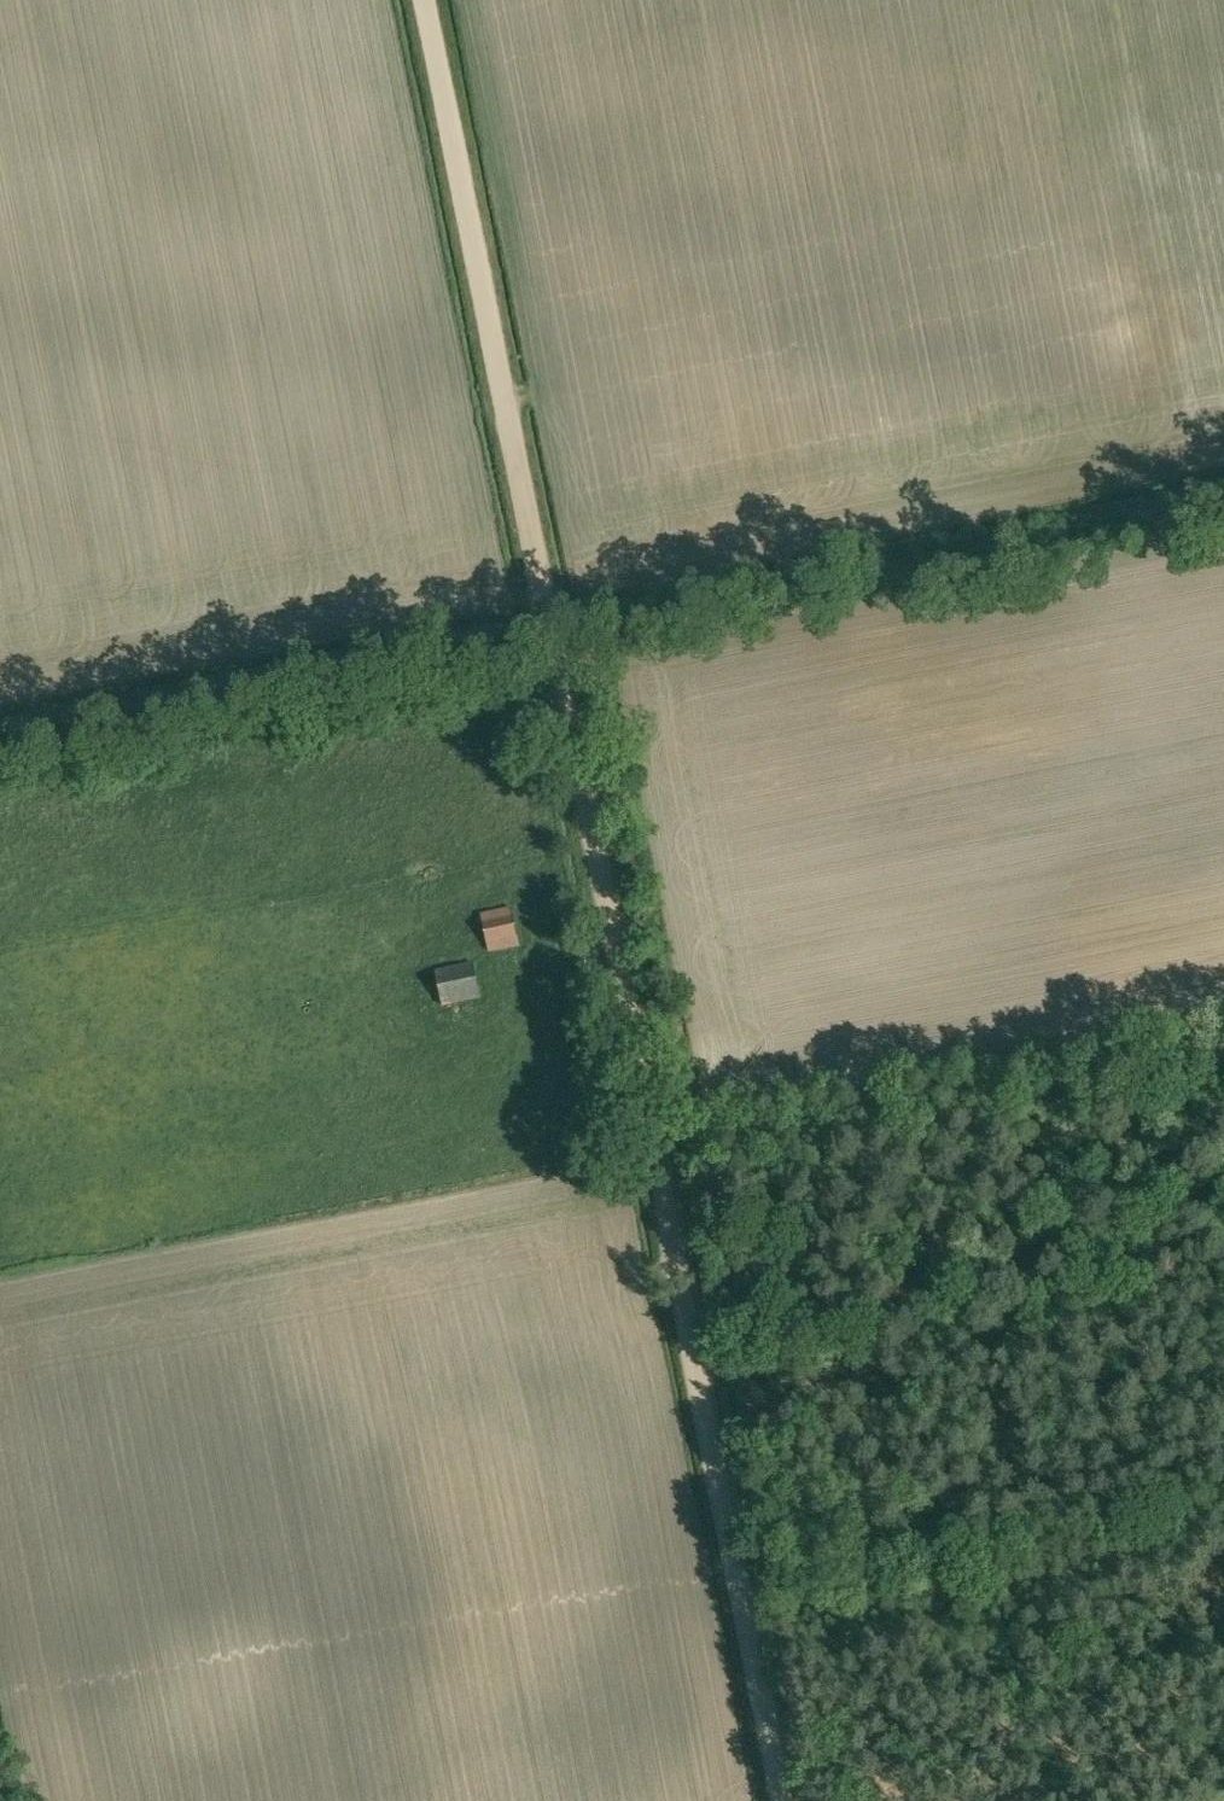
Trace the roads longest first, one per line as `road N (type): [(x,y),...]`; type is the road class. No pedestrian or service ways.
road 1 (track): [(792,1800),(430,0)]

